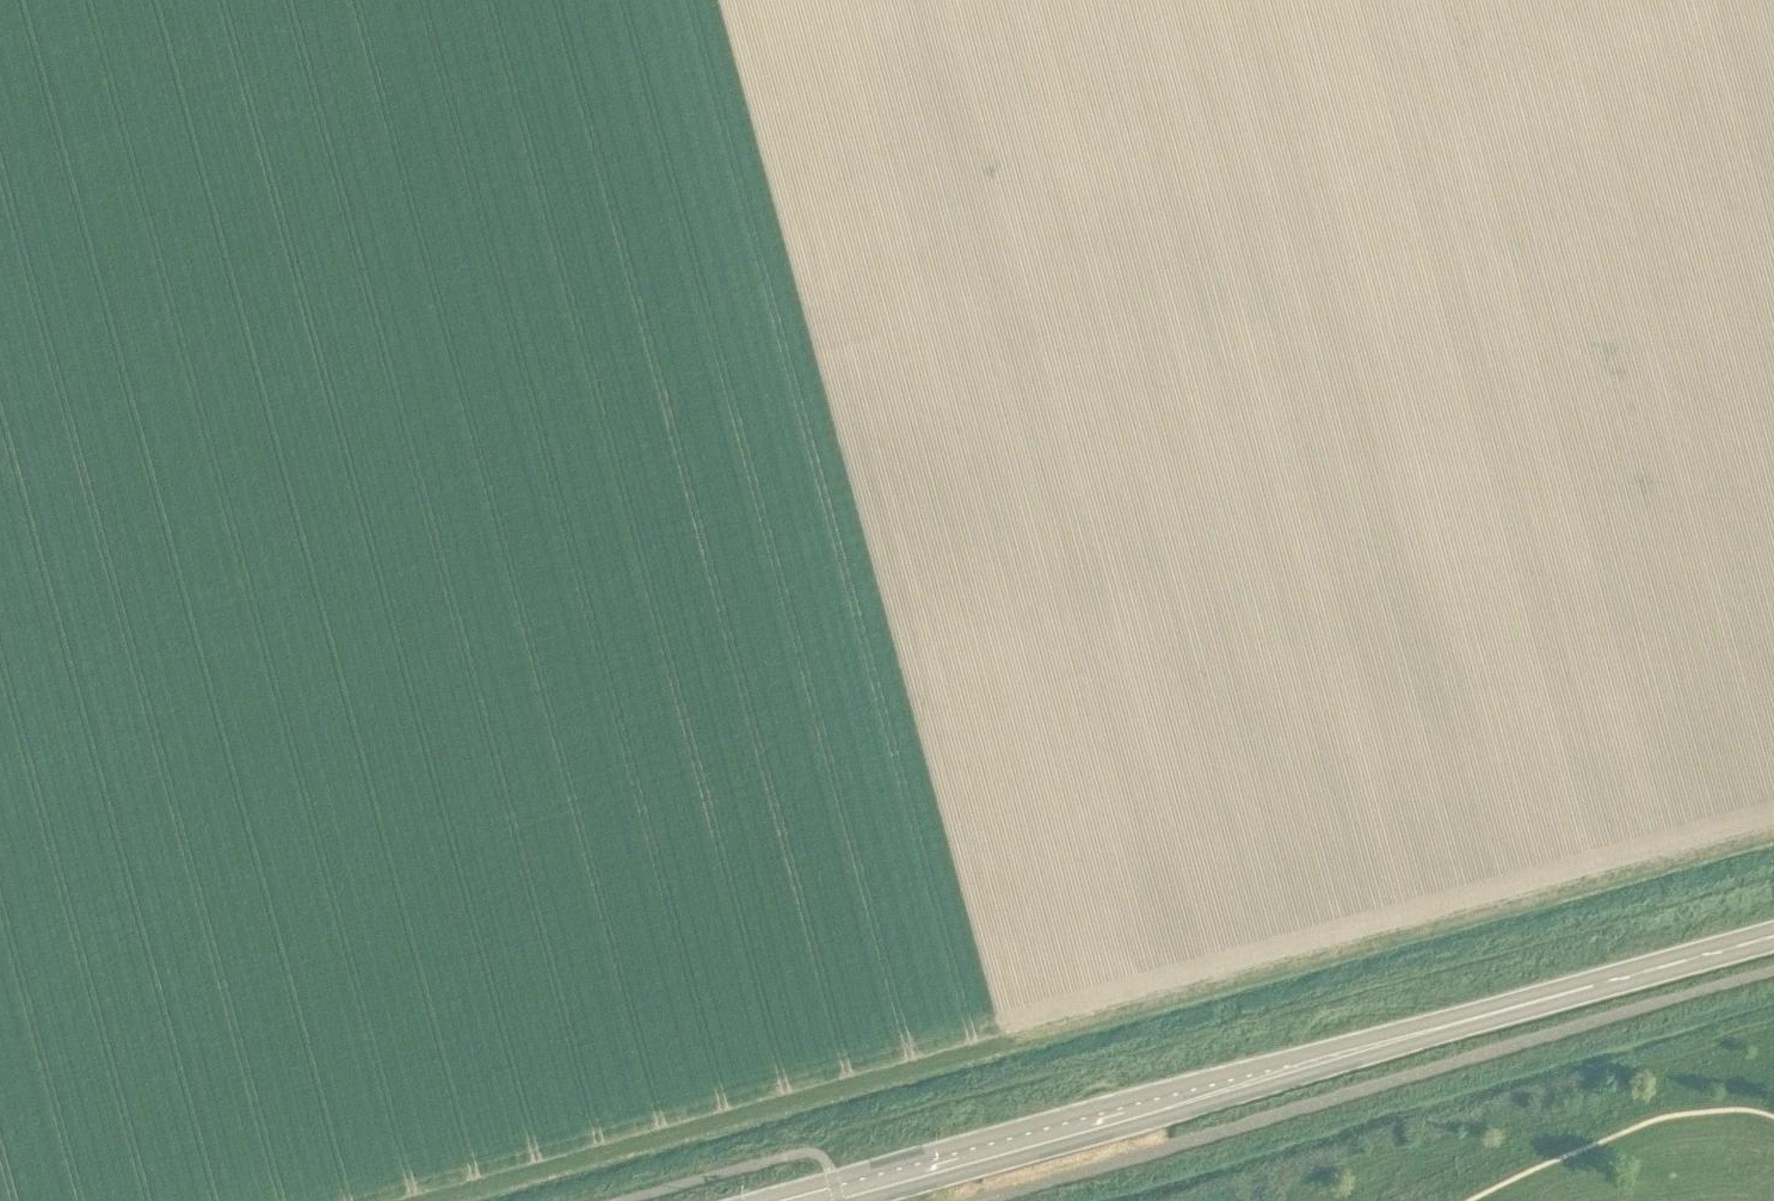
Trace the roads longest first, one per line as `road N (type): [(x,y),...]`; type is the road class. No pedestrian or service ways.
road 1 (secondary): [(795,1200),(1773,932)]

